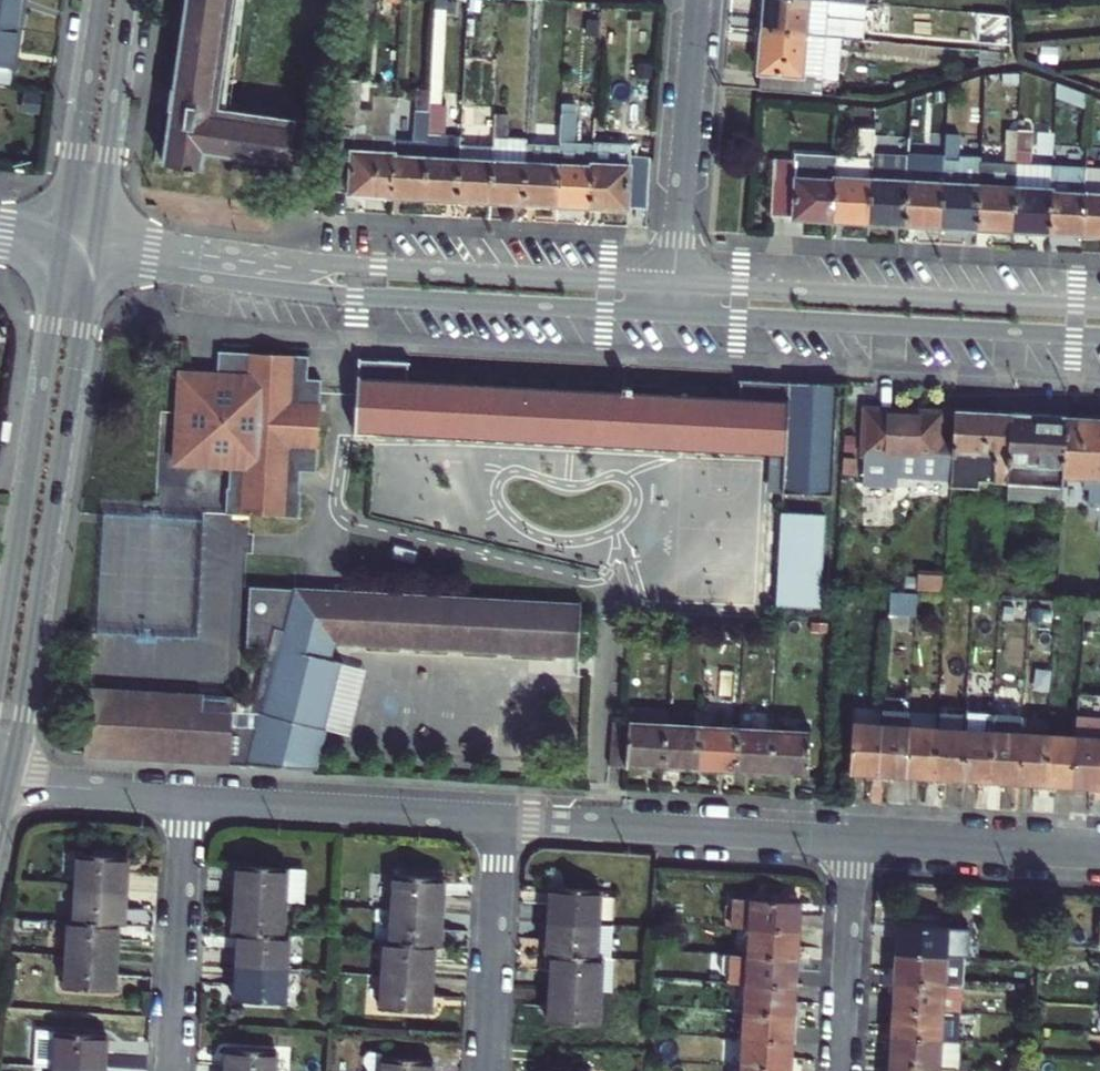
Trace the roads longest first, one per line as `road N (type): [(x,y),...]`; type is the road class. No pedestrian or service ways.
road 1 (residential): [(89,262),(353,297),(671,315)]
road 2 (residential): [(674,284),(344,266),(93,231)]
road 3 (primary): [(9,782),(89,262)]
road 4 (residential): [(671,315),(1099,338)]
road 5 (residential): [(1099,307),(674,284)]
road 6 (primary): [(62,258),(0,666)]
road 7 (residential): [(502,818),(855,838)]
road 8 (residential): [(190,797),(502,818)]
road 9 (residential): [(674,284),(698,0)]
road 10 (residential): [(190,797),(173,1070)]
road 11 (residential): [(502,818),(487,1070)]
road 12 (residential): [(855,838),(1099,852)]
road 13 (primary): [(93,231),(128,0)]
road 14 (residential): [(855,838),(840,1070)]
road 15 (primary): [(99,0),(67,227)]
road 16 (residential): [(9,782),(190,797)]

